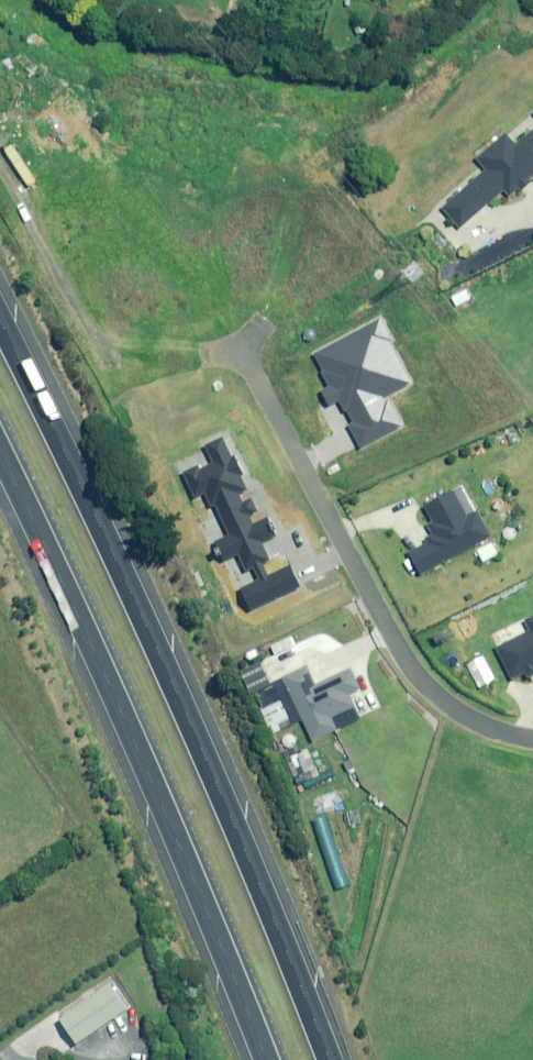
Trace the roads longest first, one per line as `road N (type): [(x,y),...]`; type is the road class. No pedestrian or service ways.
road 1 (motorway): [(0,330),(168,671),(327,1059)]
road 2 (motorway): [(266,1059),(0,461)]
road 3 (residential): [(532,739),(473,720),(430,694),(395,650),(234,346)]

